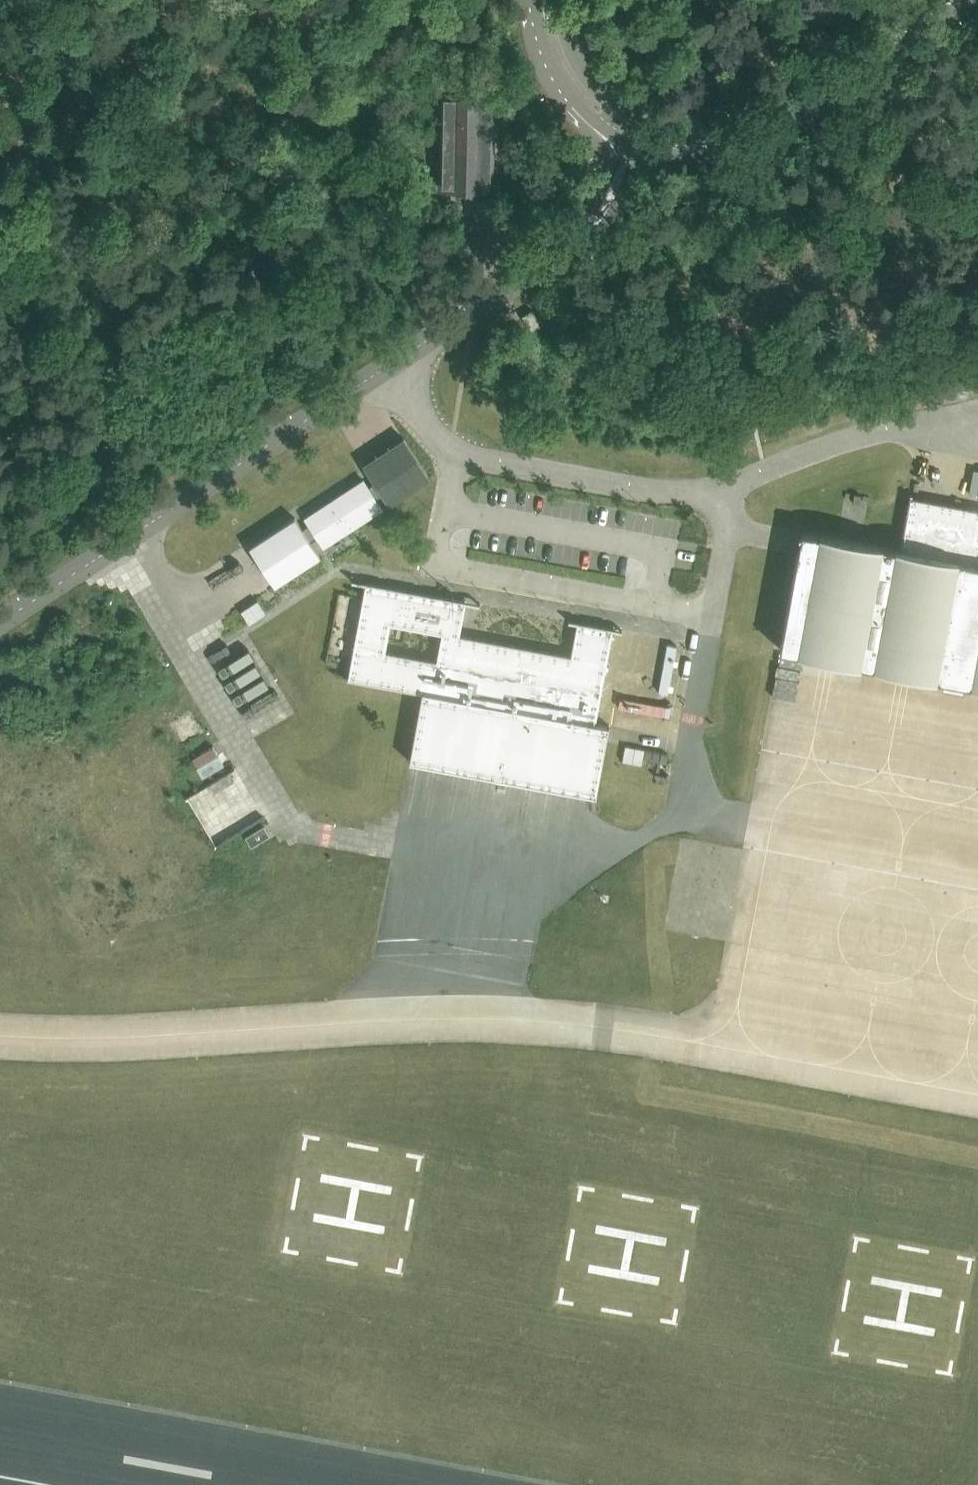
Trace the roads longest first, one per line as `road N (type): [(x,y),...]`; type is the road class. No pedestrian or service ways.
road 1 (unclassified): [(624,134),(572,237),(504,296),(0,625)]
road 2 (unclassified): [(962,0),(760,136),(681,151),(624,134)]
road 3 (unclassified): [(624,134),(605,128),(547,67),(533,0)]

